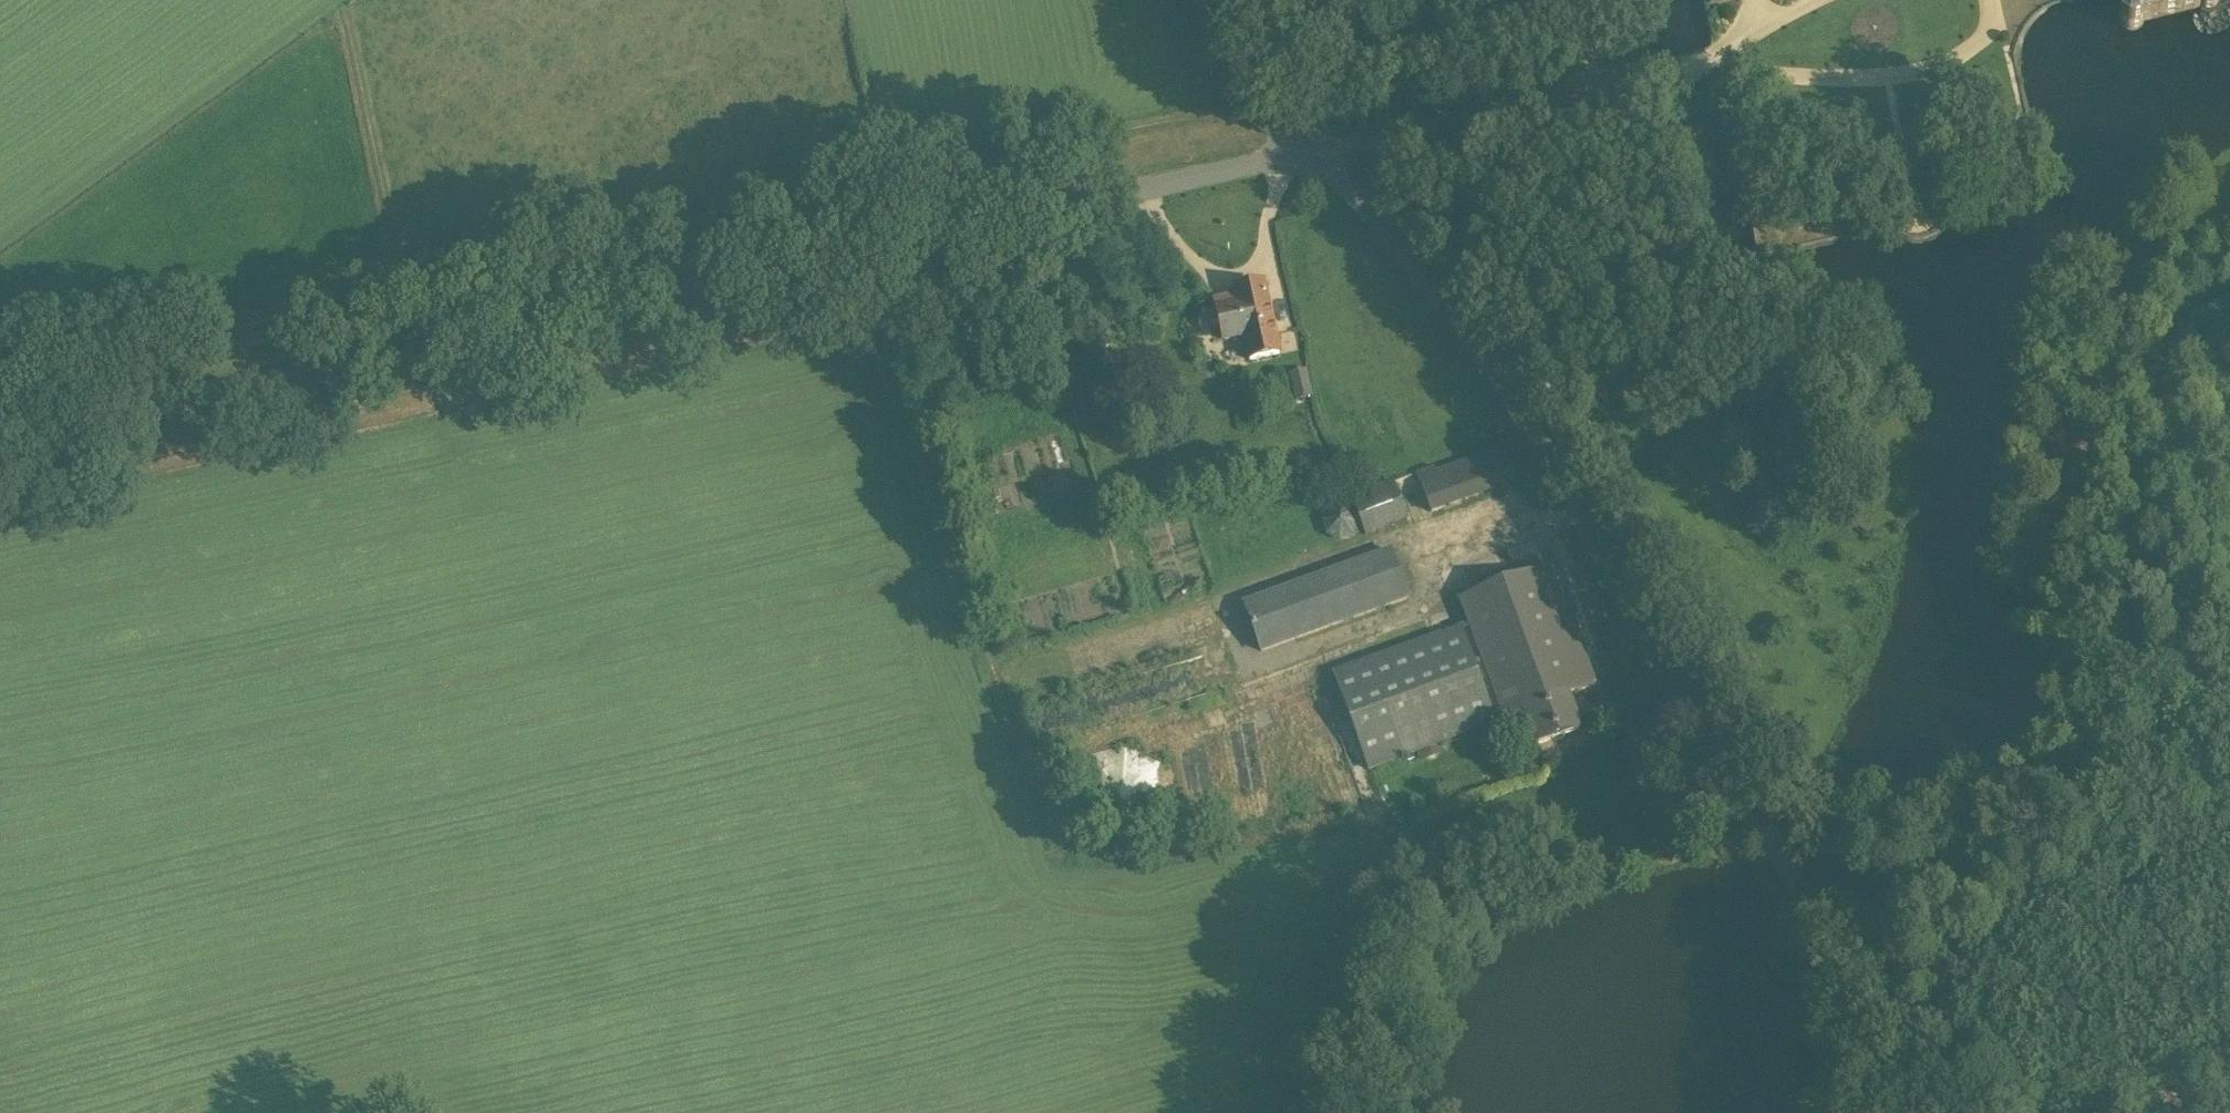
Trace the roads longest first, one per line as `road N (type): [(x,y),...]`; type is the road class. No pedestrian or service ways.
road 1 (unclassified): [(1317,148),(0,439)]
road 2 (unclassified): [(1317,148),(1517,408),(1881,1027),(1907,1079),(1911,1112)]
road 3 (track): [(1776,352),(1538,398)]
road 4 (unclassified): [(1317,148),(1283,77),(1268,0)]

